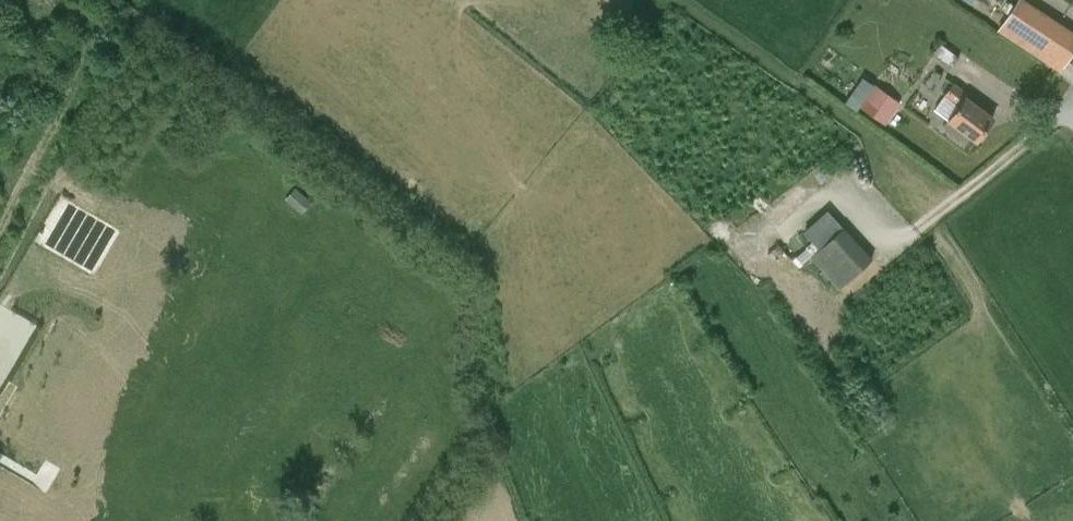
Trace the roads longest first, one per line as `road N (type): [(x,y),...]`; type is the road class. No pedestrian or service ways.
road 1 (track): [(0,236),(89,52),(88,27),(57,0)]

